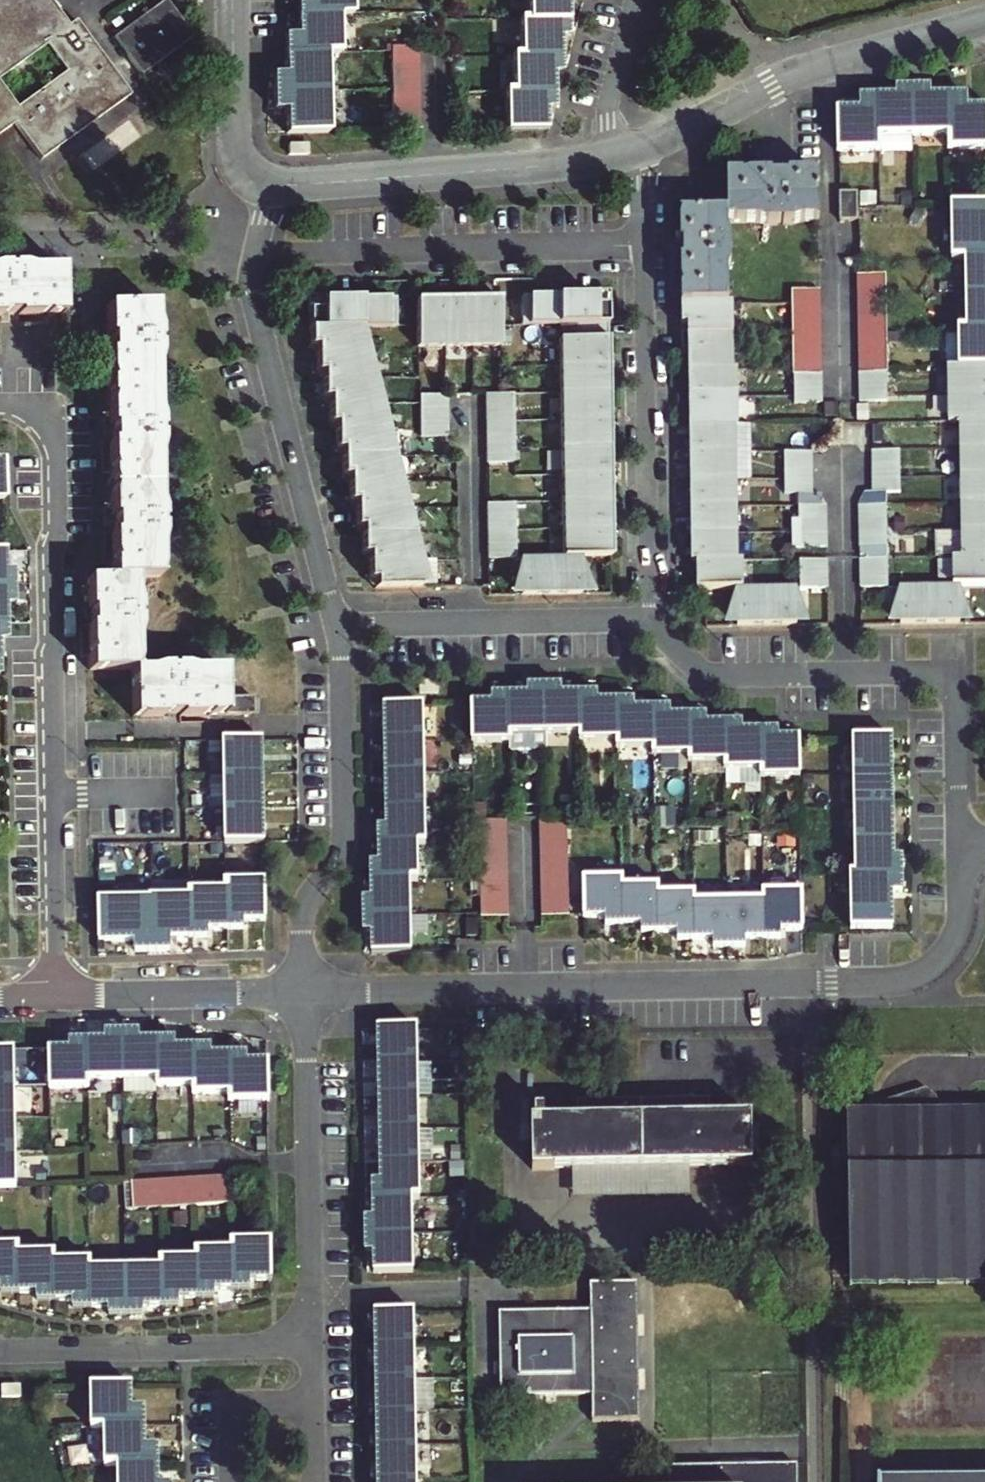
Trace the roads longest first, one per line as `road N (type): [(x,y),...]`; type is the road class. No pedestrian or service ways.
road 1 (residential): [(302,990),(908,979),(937,962),(957,935),(960,843)]
road 2 (residential): [(0,401),(43,412),(58,438),(58,995)]
road 3 (residential): [(648,621),(717,675),(954,671),(960,843)]
road 4 (residential): [(254,256),(644,245)]
road 5 (residential): [(254,256),(251,294),(340,625)]
road 6 (residential): [(302,990),(303,912),(345,844),(340,625)]
road 7 (residential): [(648,621),(644,245)]
road 8 (residential): [(642,148),(778,80),(984,23)]
road 9 (residential): [(0,1351),(262,1346),(292,1332),(313,1286)]
road 10 (residential): [(270,186),(611,157)]
road 11 (residential): [(340,625),(648,621)]
road 12 (residential): [(313,1286),(302,990)]
road 13 (residential): [(58,995),(302,990)]
road 14 (residential): [(232,0),(235,156),(253,183),(270,186)]
road 15 (residential): [(314,1404),(227,1406),(228,1481)]
road 16 (residential): [(637,0),(608,116),(611,157)]

